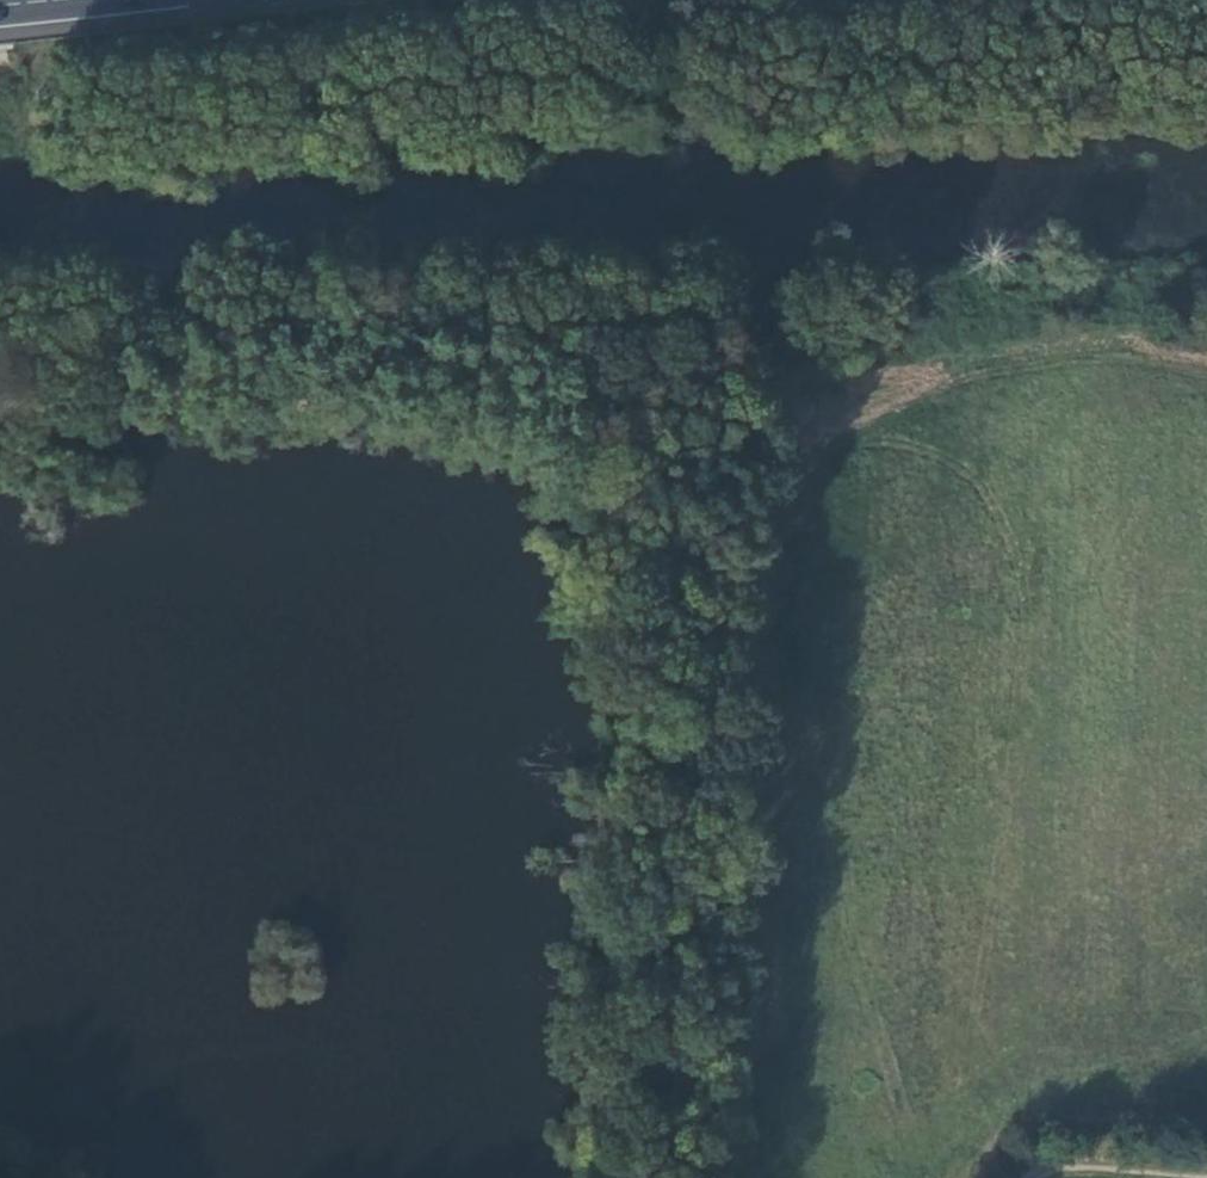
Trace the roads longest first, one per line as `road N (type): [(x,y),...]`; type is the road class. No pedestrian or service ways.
road 1 (track): [(0,325),(635,318),(654,587)]
road 2 (track): [(1017,1177),(1017,1166),(1206,1171)]

